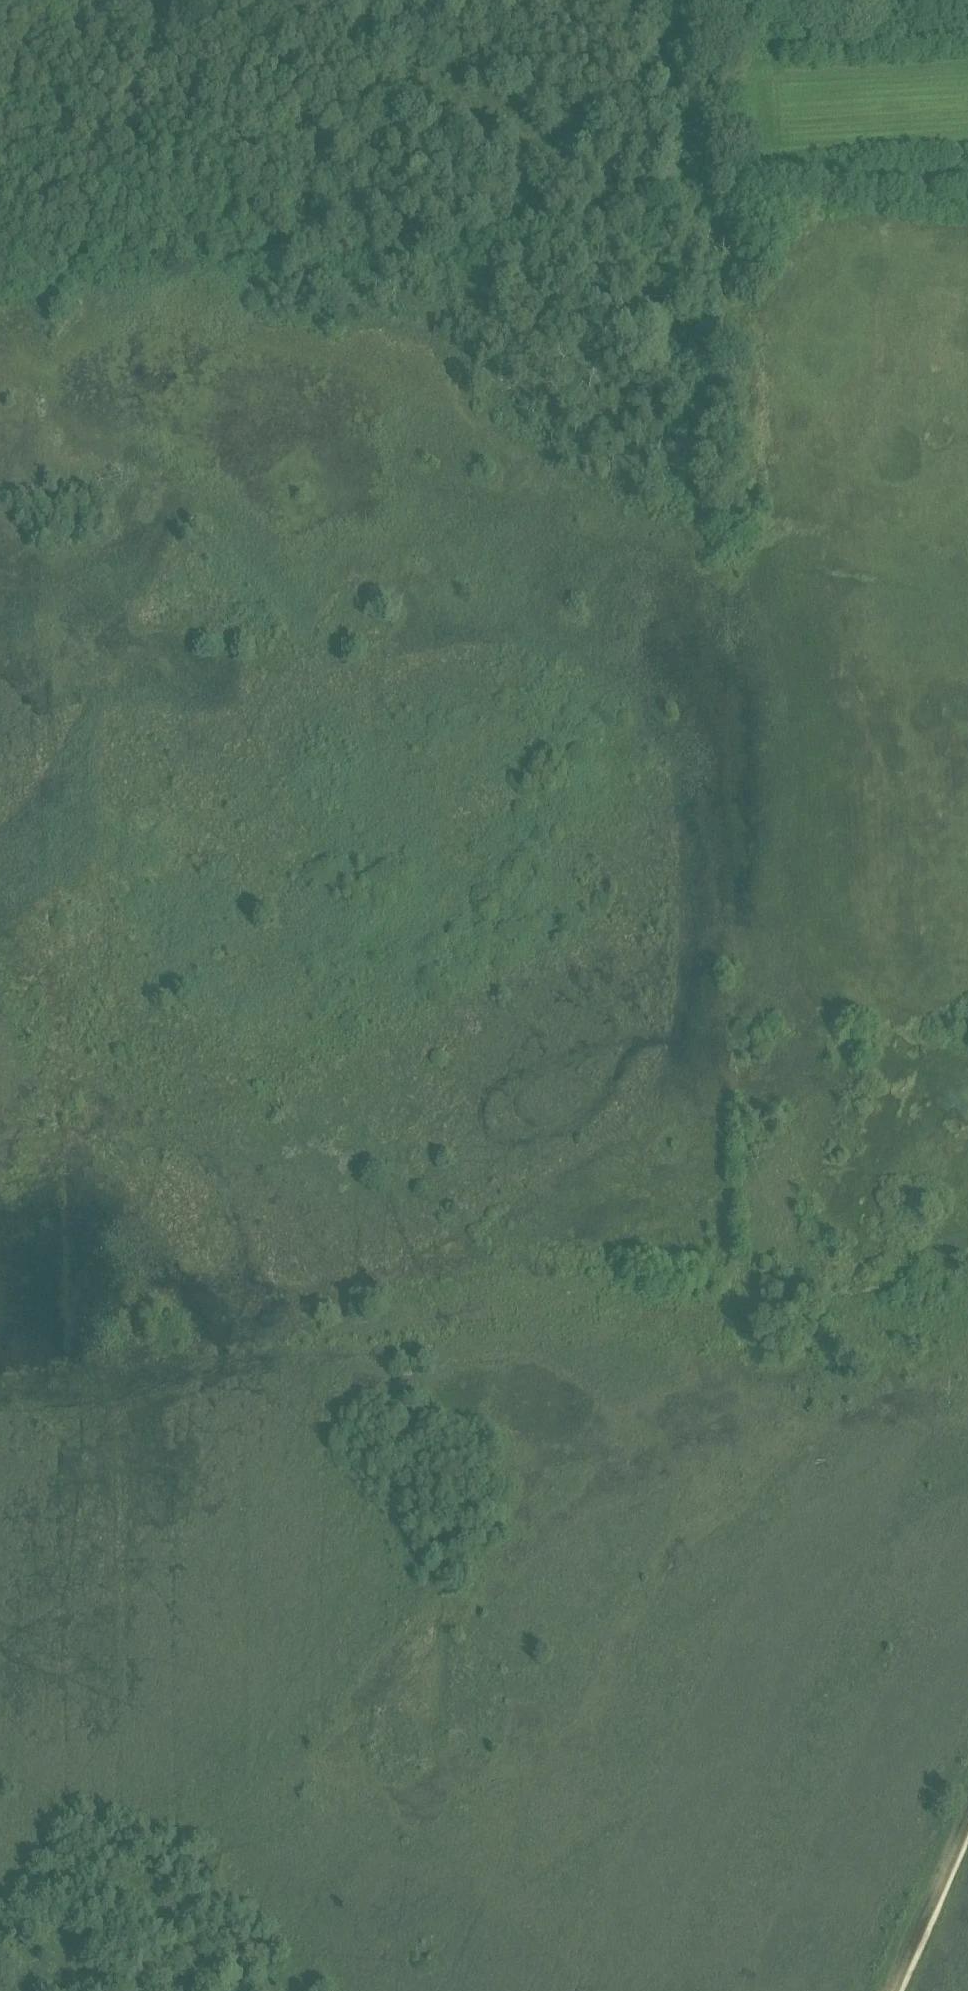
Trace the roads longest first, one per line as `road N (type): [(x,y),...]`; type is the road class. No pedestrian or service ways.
road 1 (track): [(967,1815),(891,1990)]

